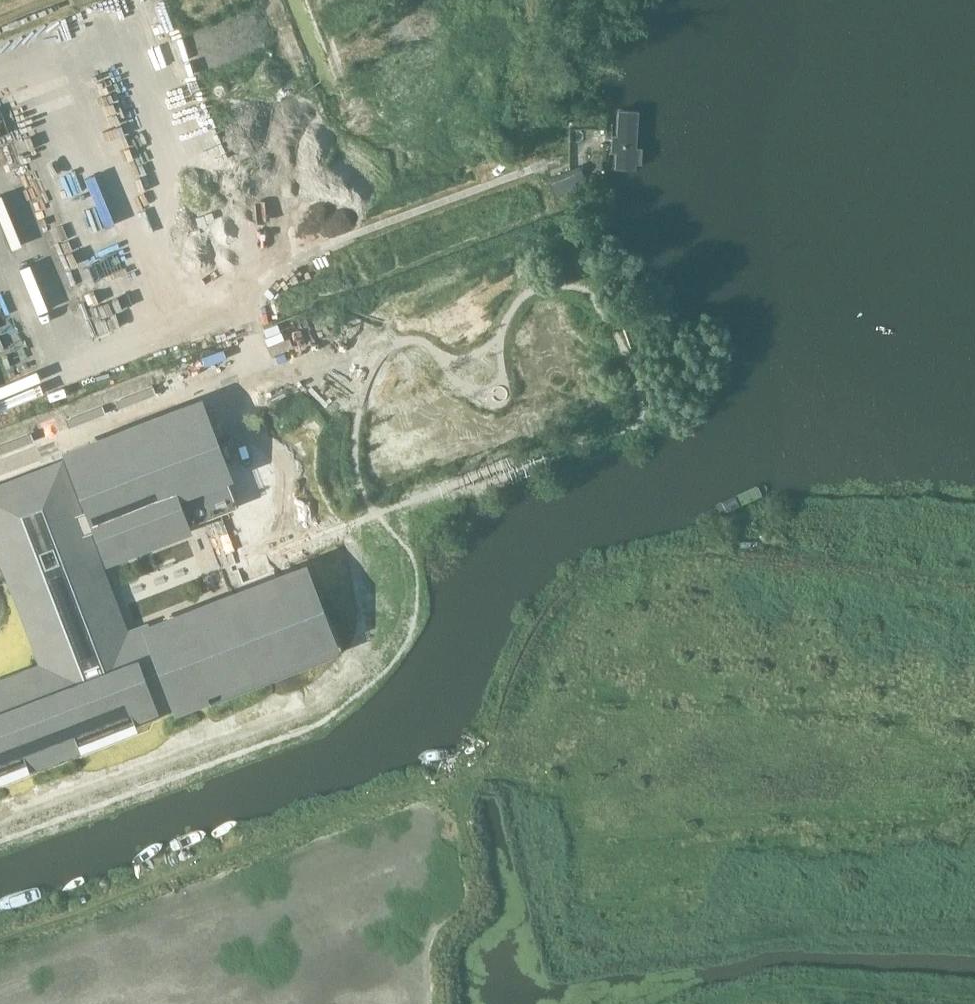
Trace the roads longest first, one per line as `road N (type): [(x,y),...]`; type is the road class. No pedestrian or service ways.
road 1 (track): [(0,941),(422,787)]

